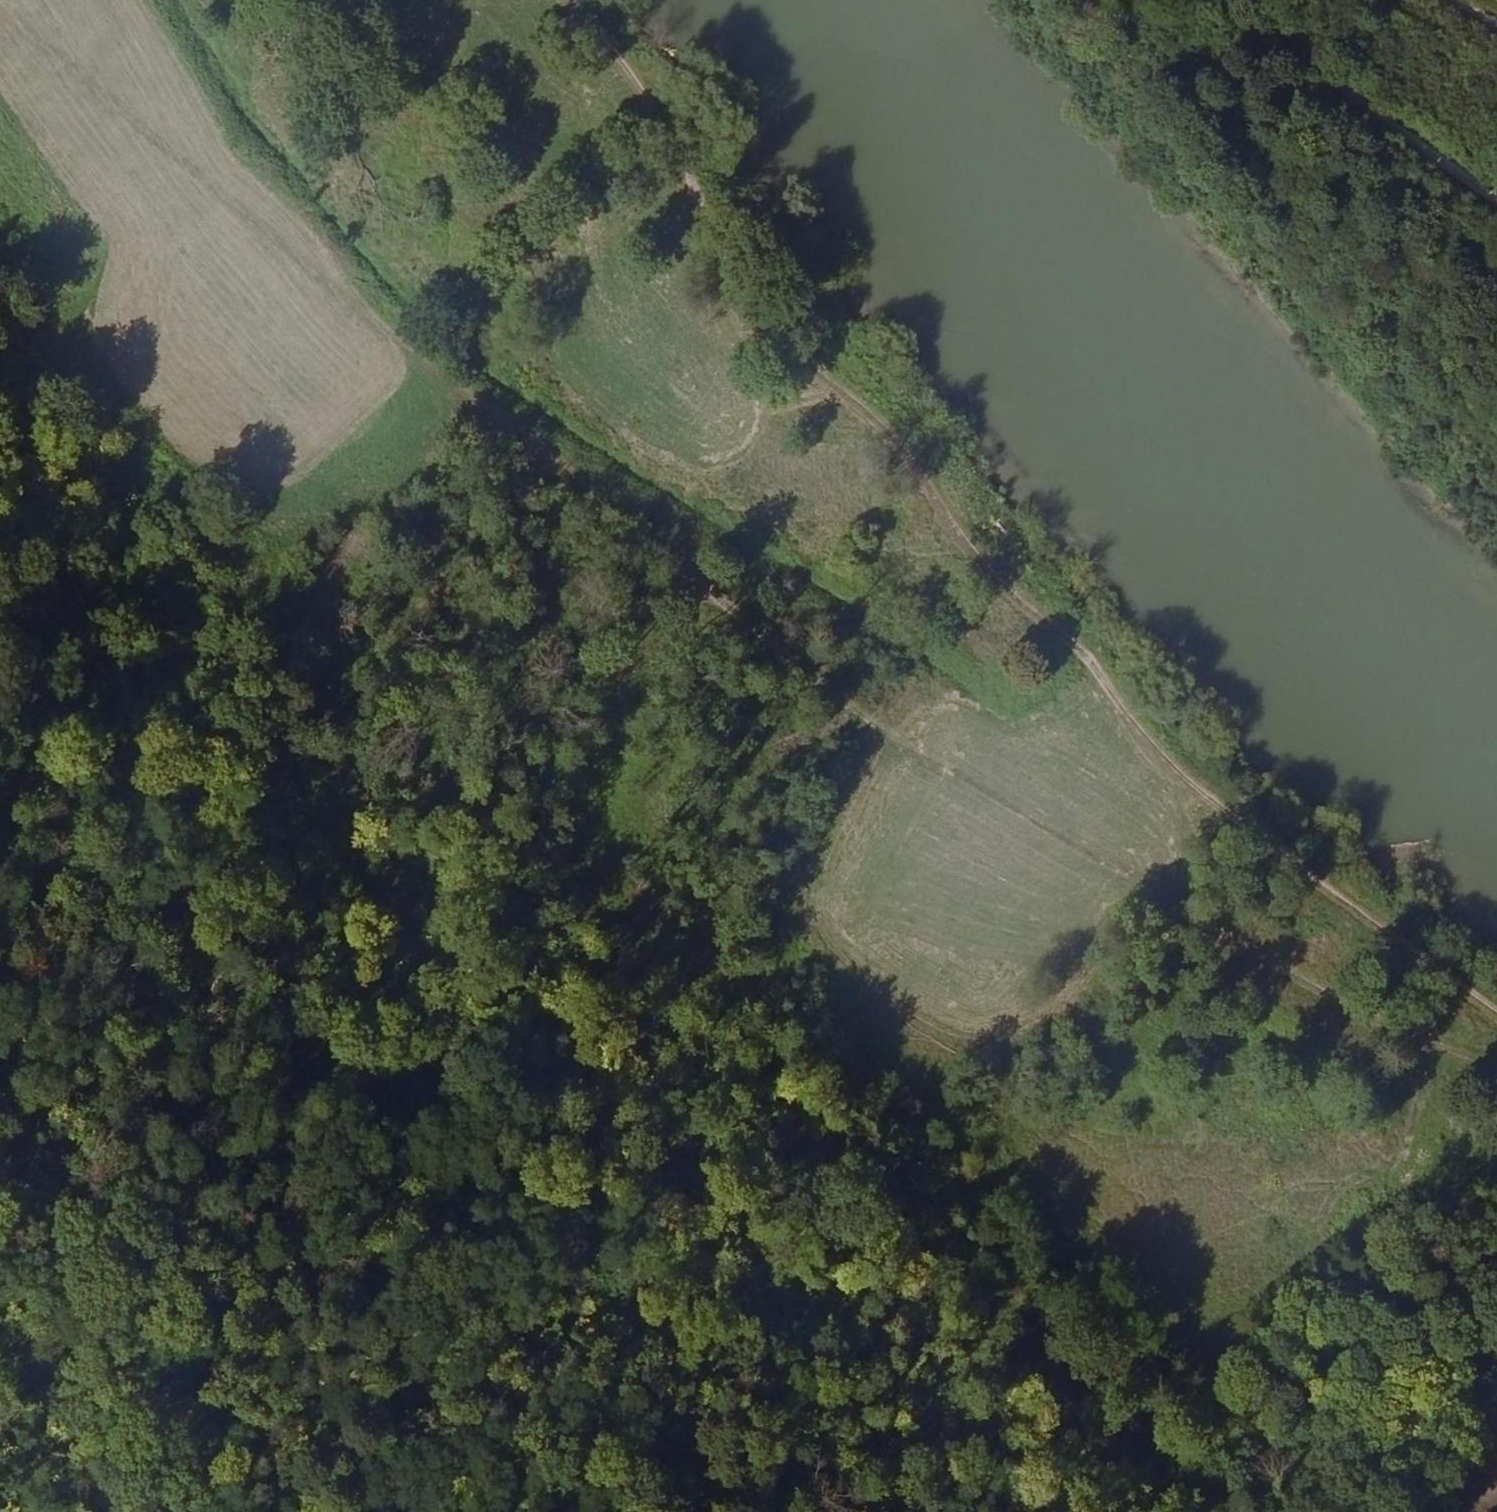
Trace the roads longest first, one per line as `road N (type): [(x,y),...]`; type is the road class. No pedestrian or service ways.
road 1 (track): [(573,0),(852,347),(1142,742),(1496,1015)]
road 2 (track): [(0,215),(28,284),(46,294),(69,286),(70,258),(8,200)]

